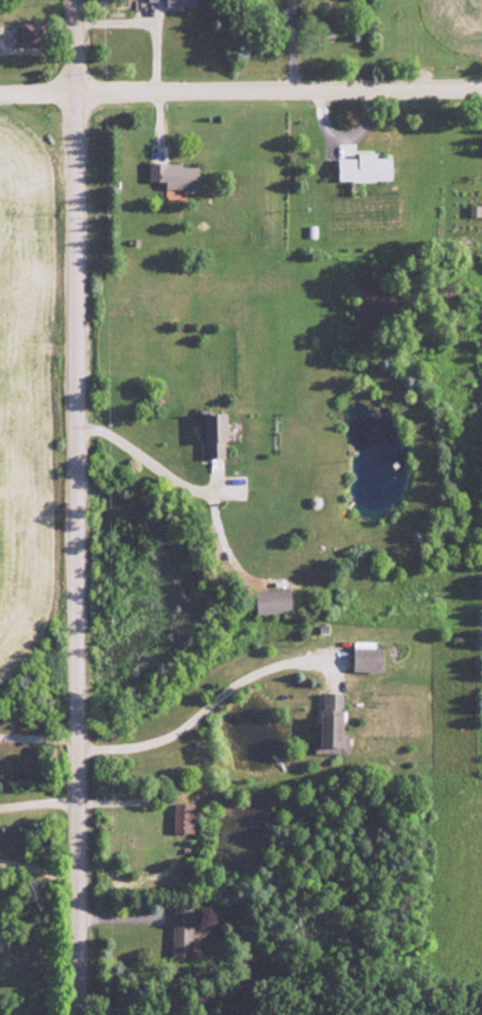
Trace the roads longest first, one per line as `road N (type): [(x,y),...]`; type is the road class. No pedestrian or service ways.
road 1 (residential): [(74,0),(81,1014)]
road 2 (residential): [(0,89),(481,83)]

